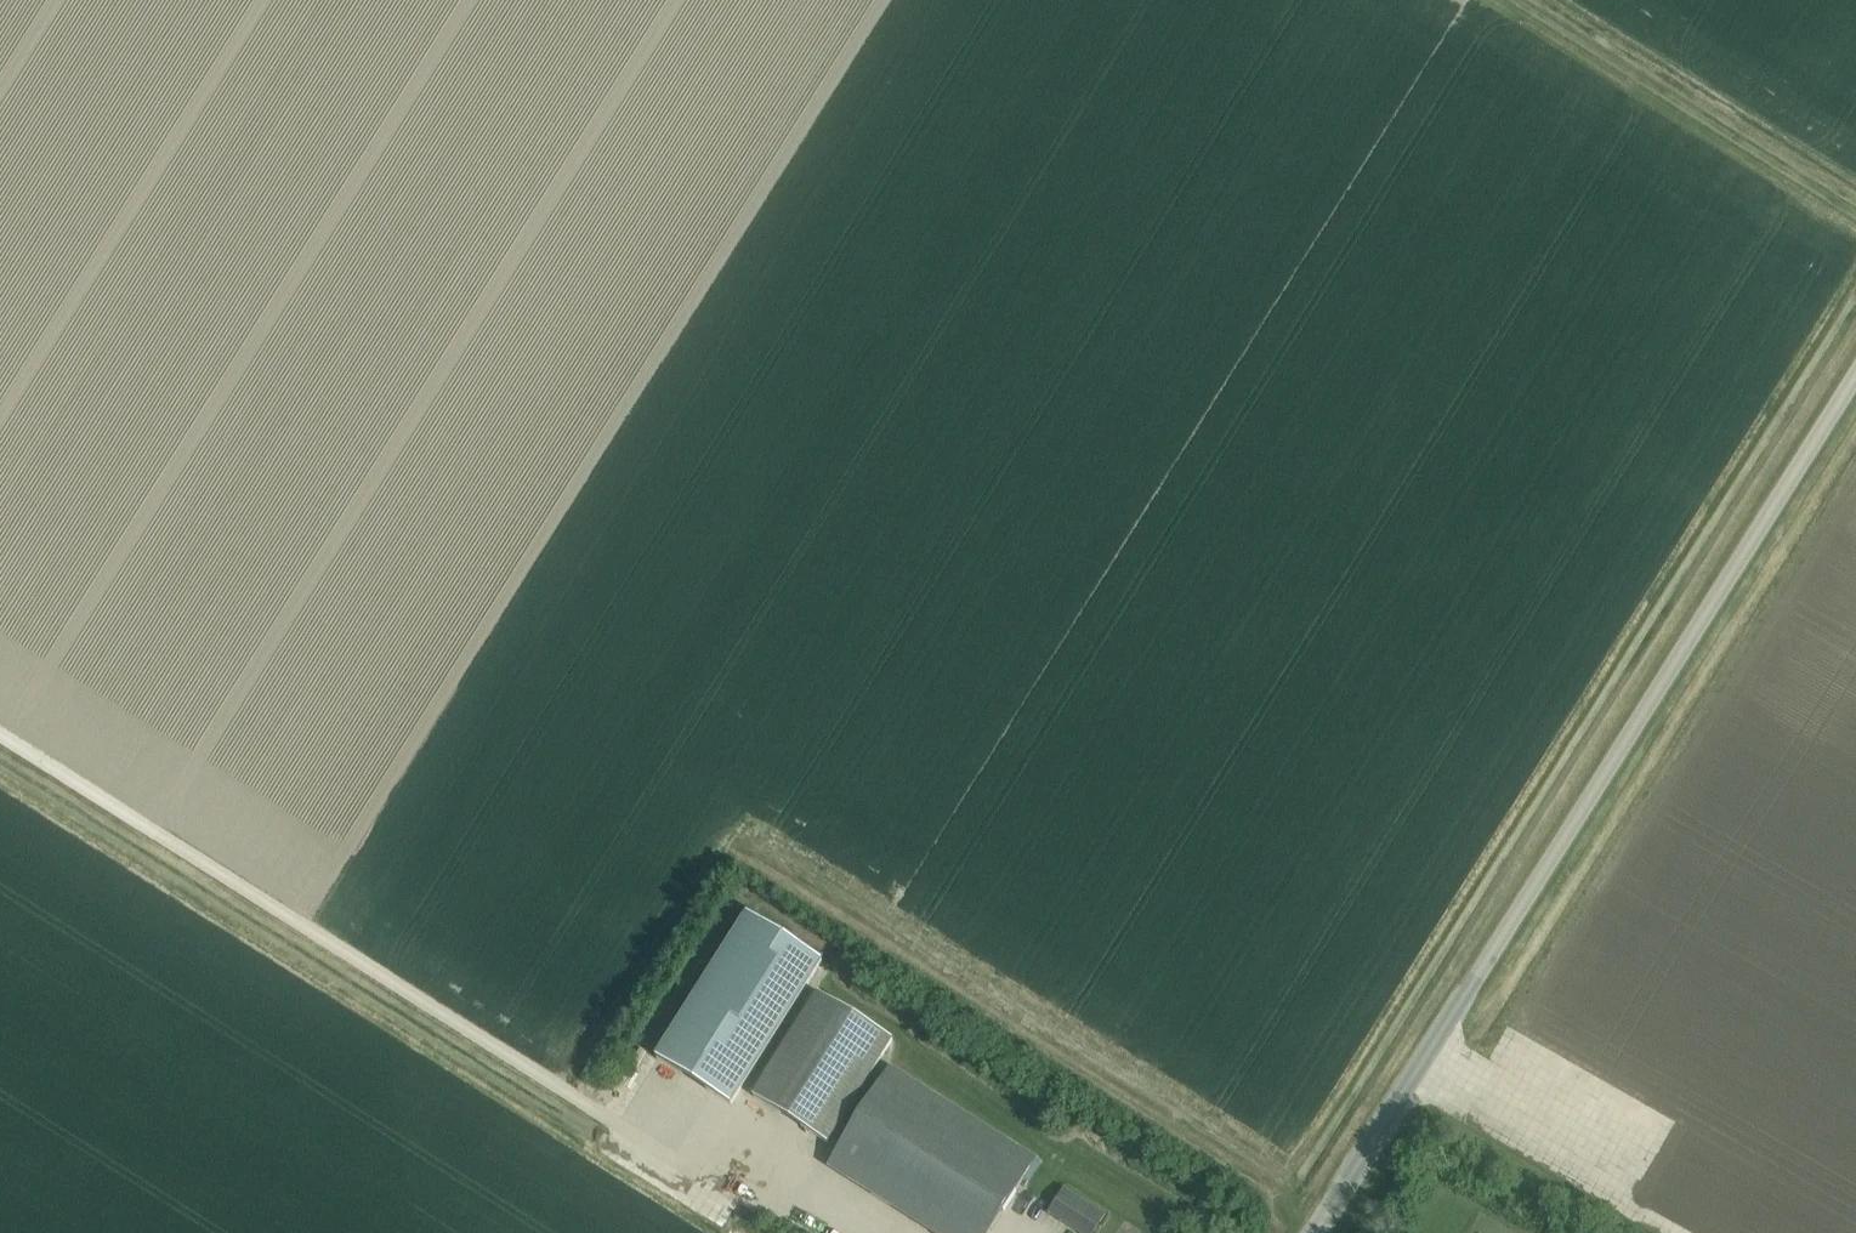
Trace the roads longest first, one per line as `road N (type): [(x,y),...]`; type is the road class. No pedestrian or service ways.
road 1 (unclassified): [(1315,1232),(1855,375)]
road 2 (track): [(1407,1086),(1668,1232)]

